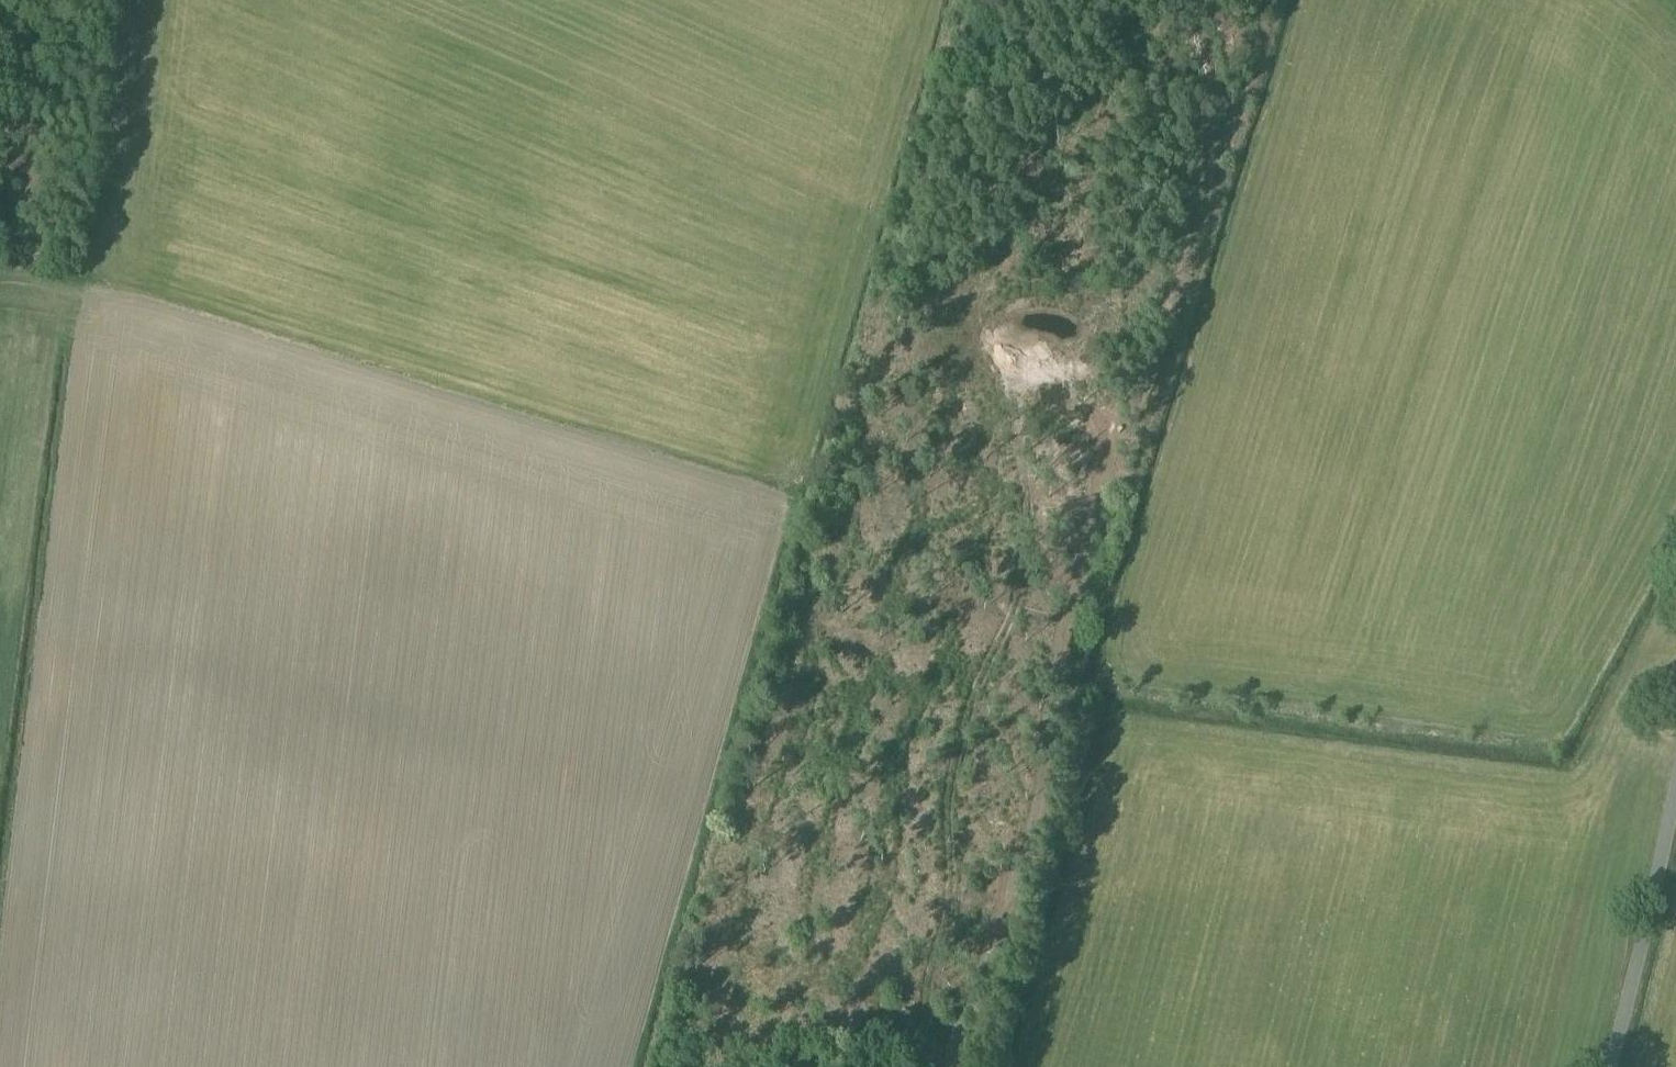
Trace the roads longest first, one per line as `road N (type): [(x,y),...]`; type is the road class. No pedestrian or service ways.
road 1 (track): [(1018,416),(1026,525),(1018,579),(989,648),(949,787),(950,897),(928,990),(941,1066)]
road 2 (unclassified): [(1609,1066),(1675,783)]

